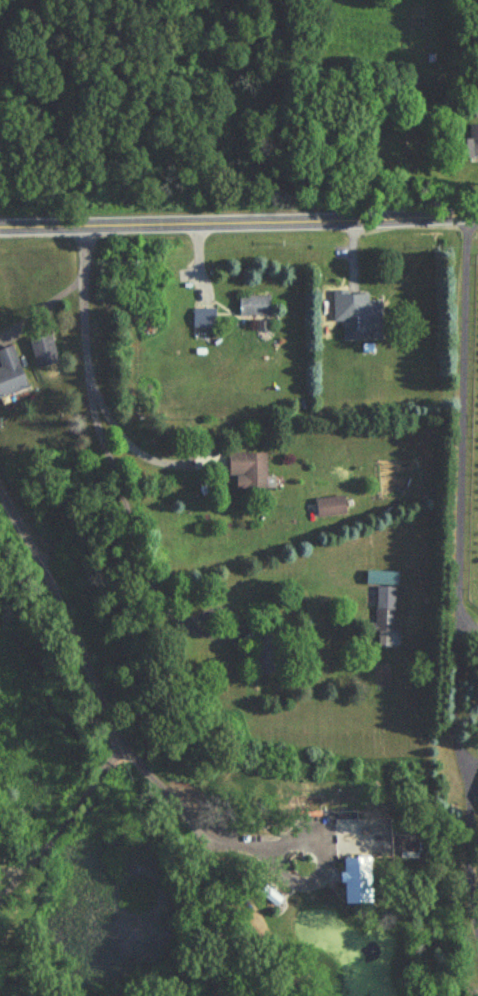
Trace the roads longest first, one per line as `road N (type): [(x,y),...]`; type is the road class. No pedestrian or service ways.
road 1 (tertiary): [(477,217),(0,228)]
road 2 (residential): [(0,495),(118,738),(181,813)]

